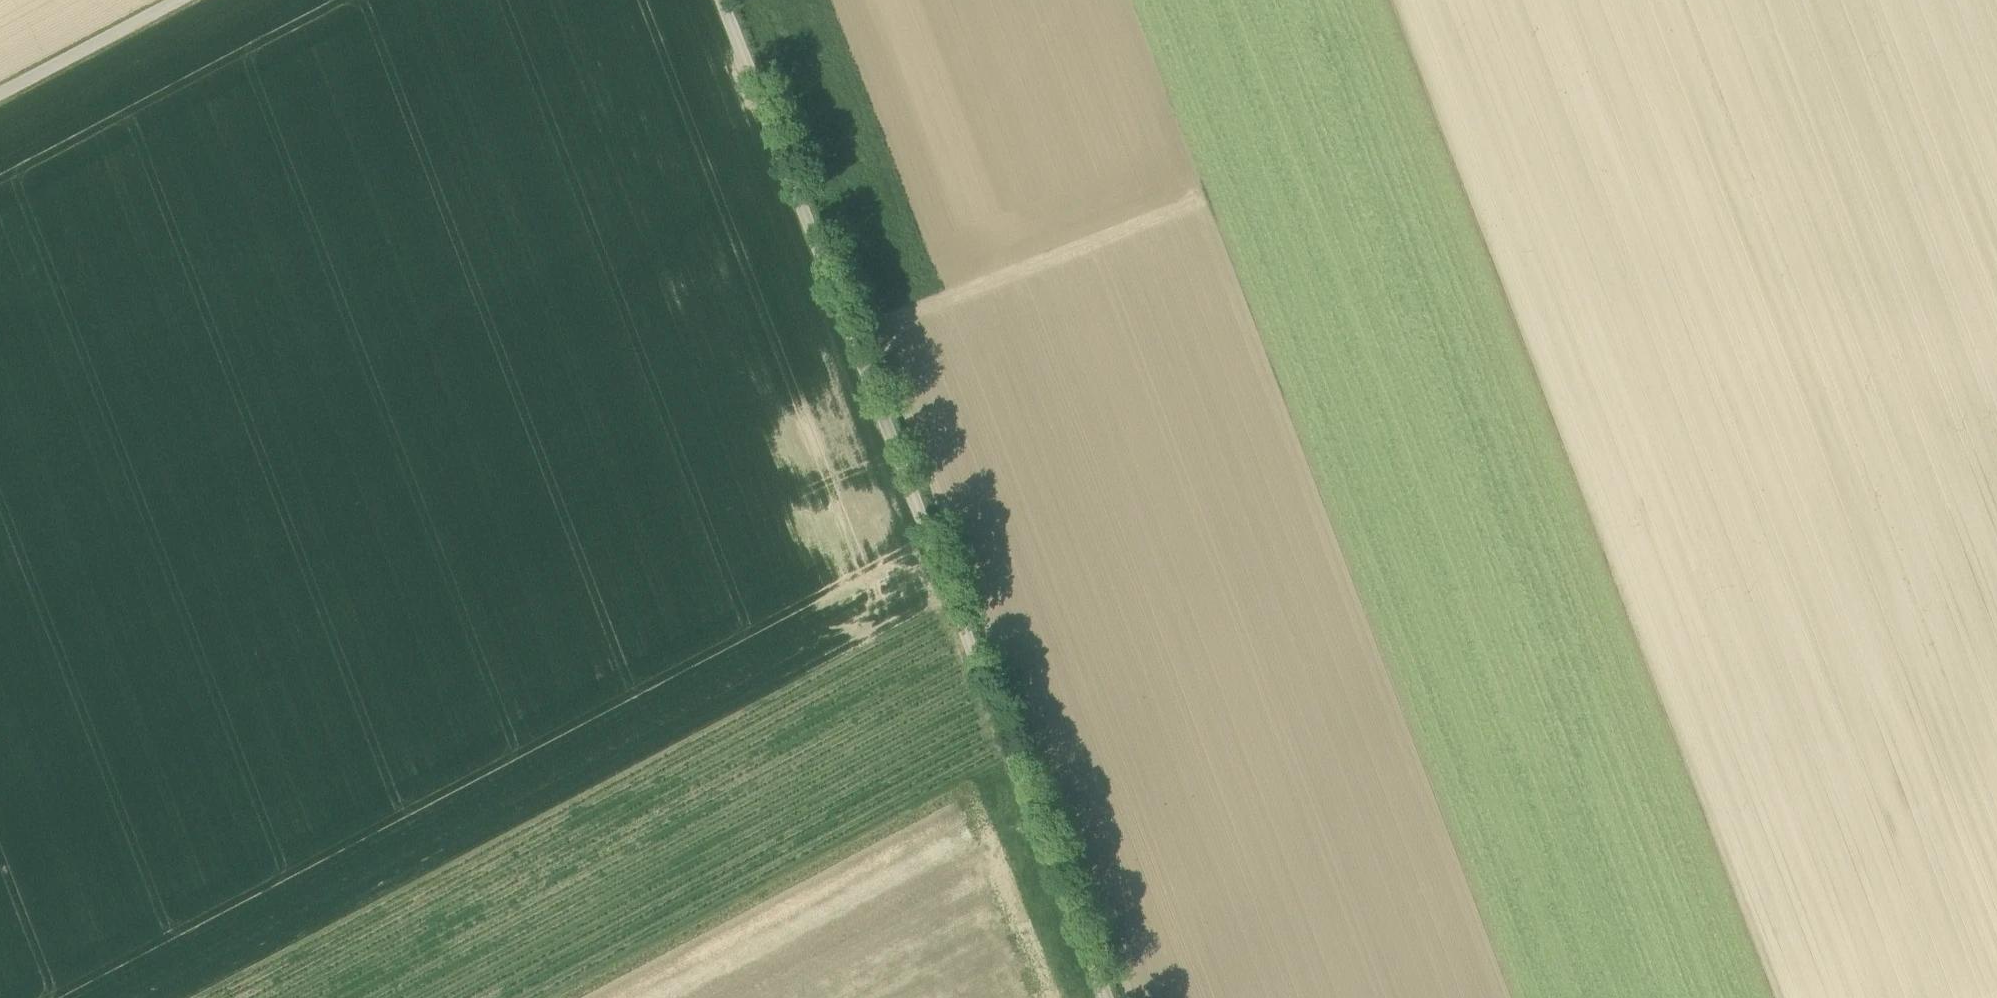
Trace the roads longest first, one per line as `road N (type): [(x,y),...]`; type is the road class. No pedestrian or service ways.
road 1 (track): [(721,0),(1106,997)]
road 2 (track): [(0,93),(178,0)]

